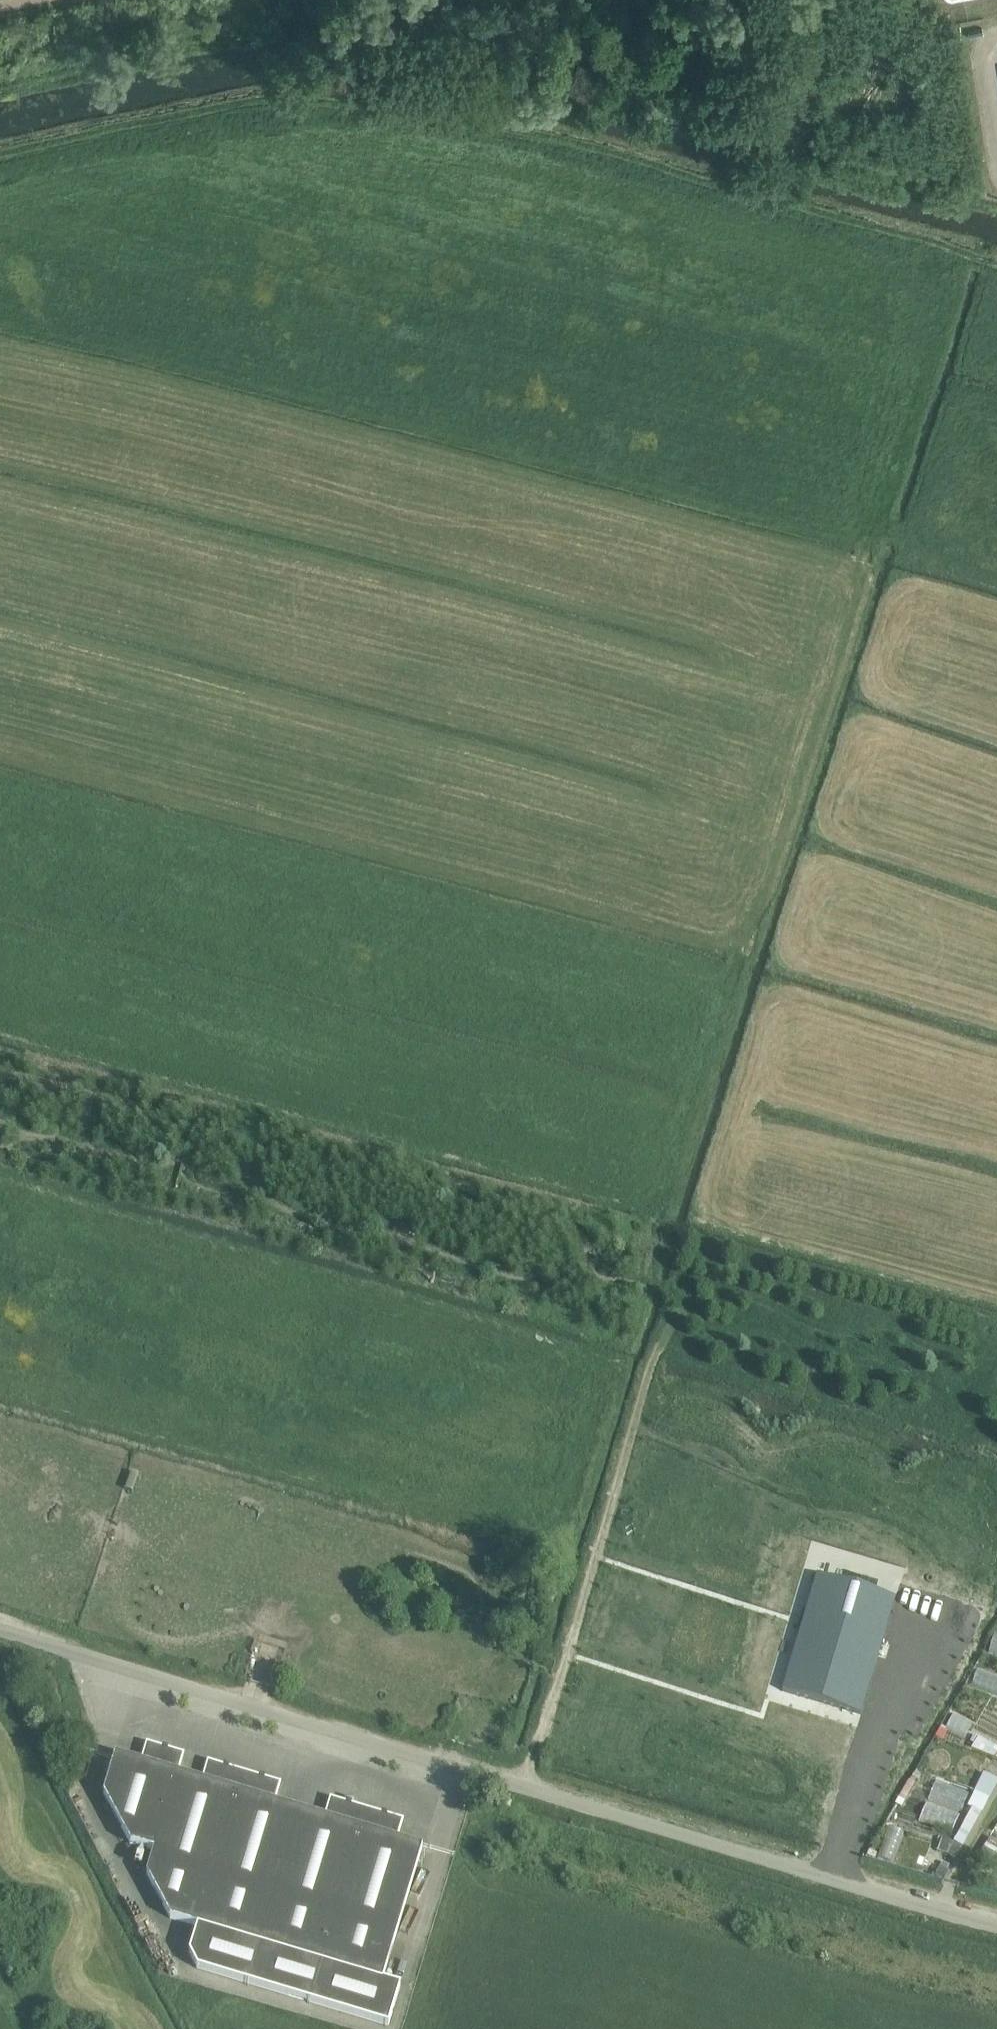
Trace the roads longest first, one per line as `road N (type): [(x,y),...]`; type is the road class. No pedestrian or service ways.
road 1 (unclassified): [(996,1924),(0,1630)]

